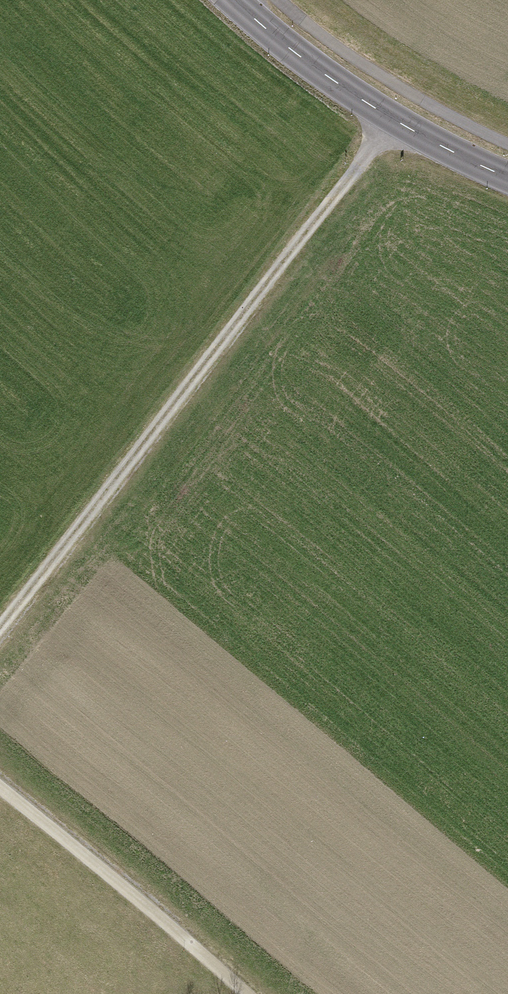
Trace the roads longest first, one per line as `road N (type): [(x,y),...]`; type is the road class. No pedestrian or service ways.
road 1 (track): [(0,628),(394,118)]
road 2 (motorway): [(0,252),(229,257),(507,280)]
road 3 (motorway): [(507,106),(256,87),(0,83)]
road 4 (tertiary): [(507,177),(394,118),(293,52),(234,0)]
road 5 (track): [(247,993),(0,784)]

